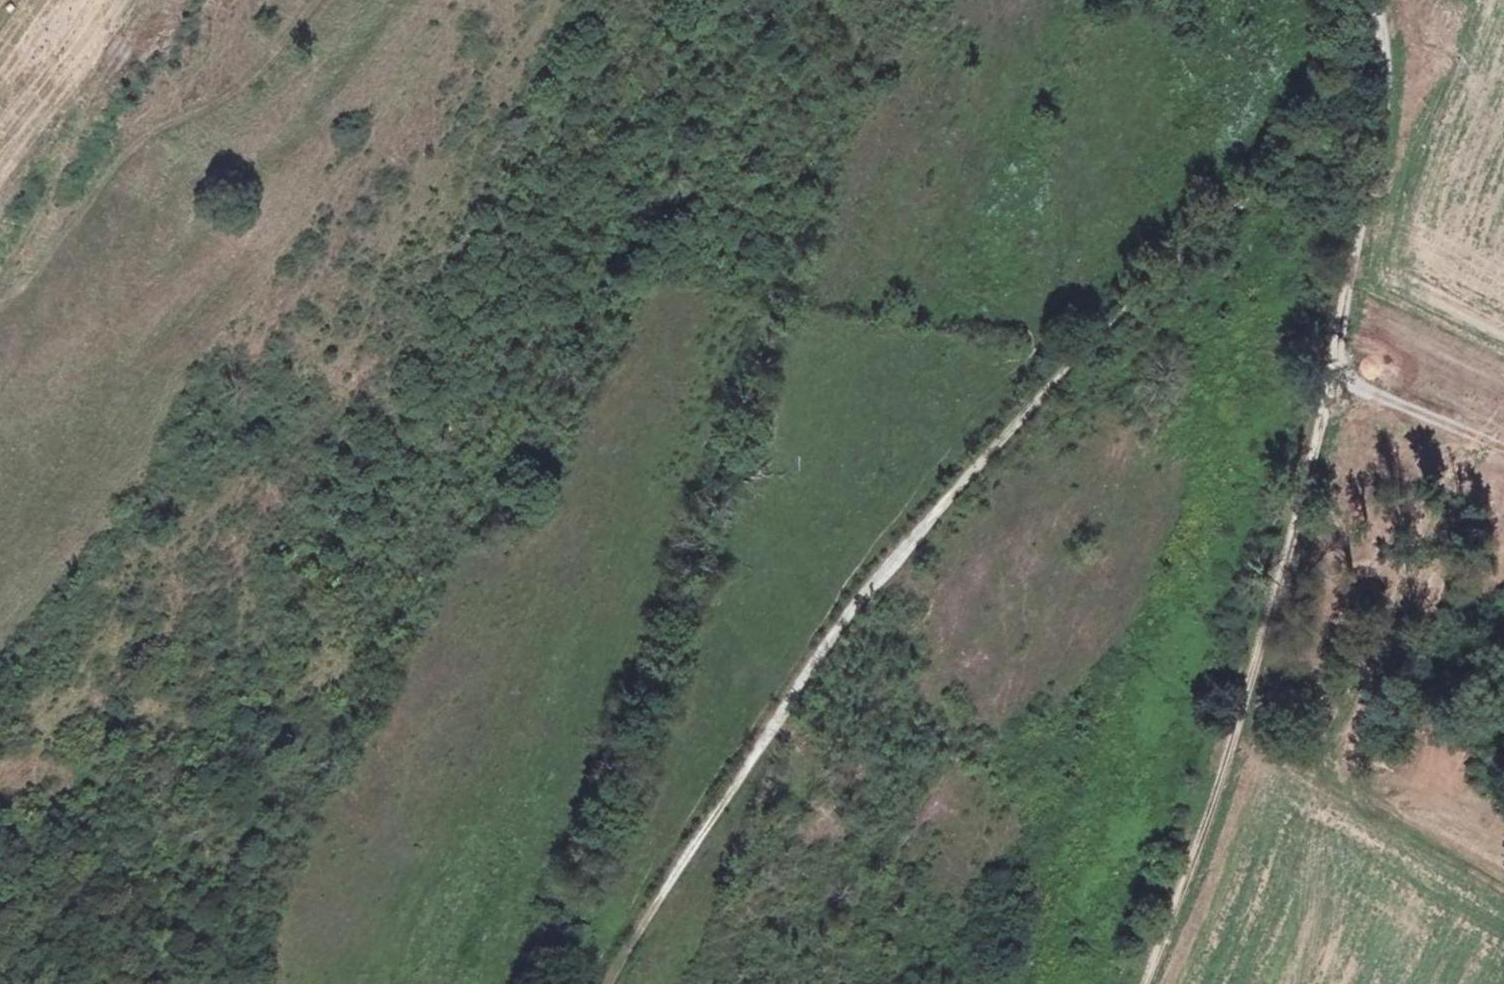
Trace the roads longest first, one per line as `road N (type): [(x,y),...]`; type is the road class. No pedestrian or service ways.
road 1 (track): [(1377,0),(1346,80),(1303,148),(1082,355),(880,580),(802,686),(609,983)]
road 2 (track): [(1145,983),(1189,867),(1309,471),(1351,272),(1382,170),(1388,104),(1379,0)]
road 3 (track): [(0,298),(130,146),(264,74),(321,0)]

